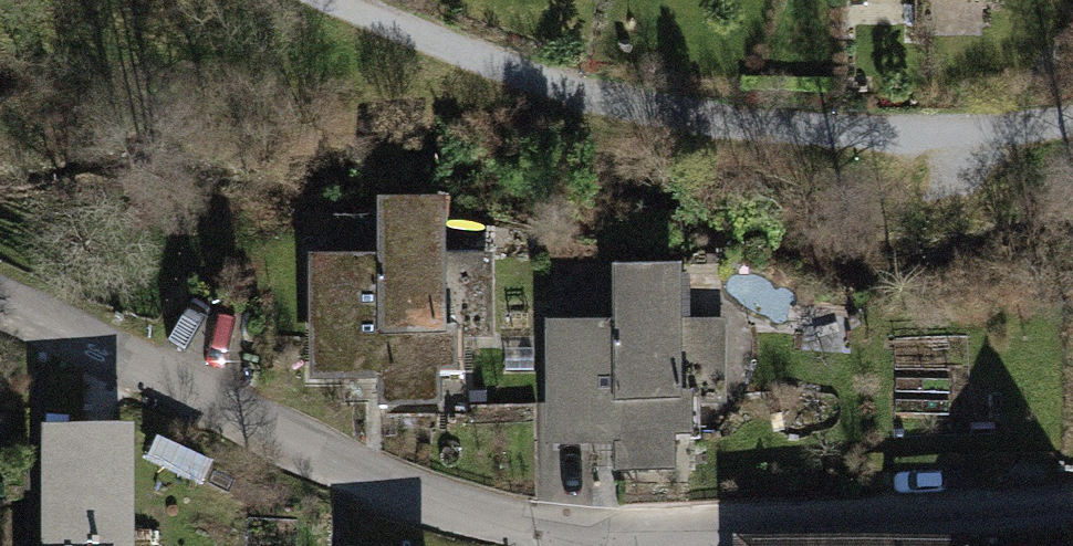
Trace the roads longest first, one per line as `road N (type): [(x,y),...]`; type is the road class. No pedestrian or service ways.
road 1 (track): [(340,0),(464,52),(626,103),(746,126),(914,134),(1072,122)]
road 2 (residential): [(0,305),(427,501),(592,544)]
road 3 (residential): [(592,544),(1072,508)]

